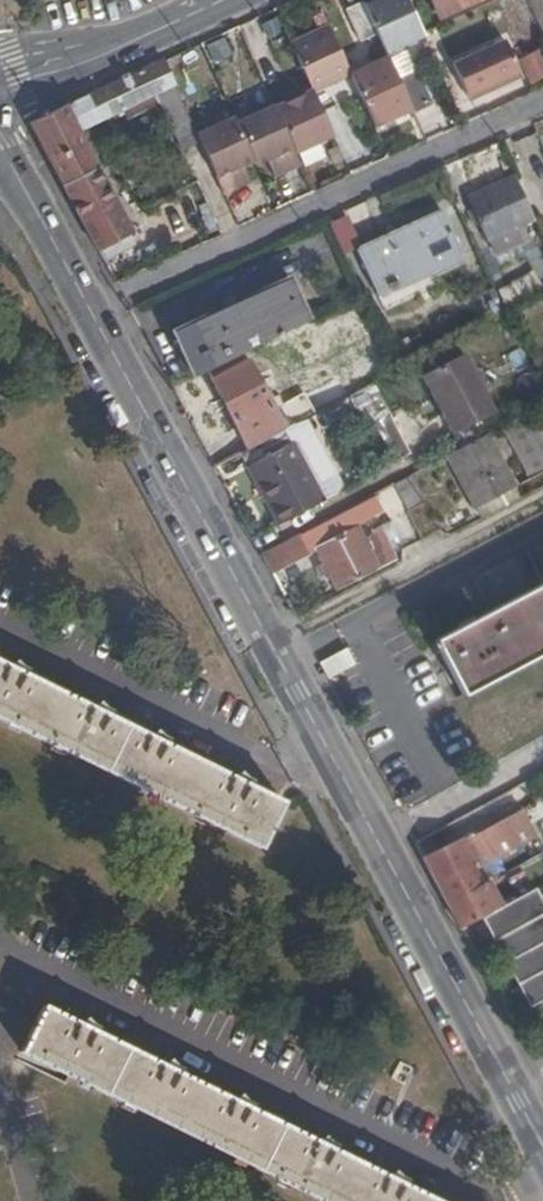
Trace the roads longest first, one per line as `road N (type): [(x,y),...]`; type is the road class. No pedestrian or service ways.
road 1 (tertiary): [(542,1142),(287,677)]
road 2 (residential): [(542,103),(87,306)]
road 3 (tertiary): [(287,677),(87,306)]
road 4 (residential): [(542,543),(287,677)]
road 5 (tertiary): [(0,79),(99,54),(219,0)]
road 6 (tertiary): [(87,306),(0,145)]

